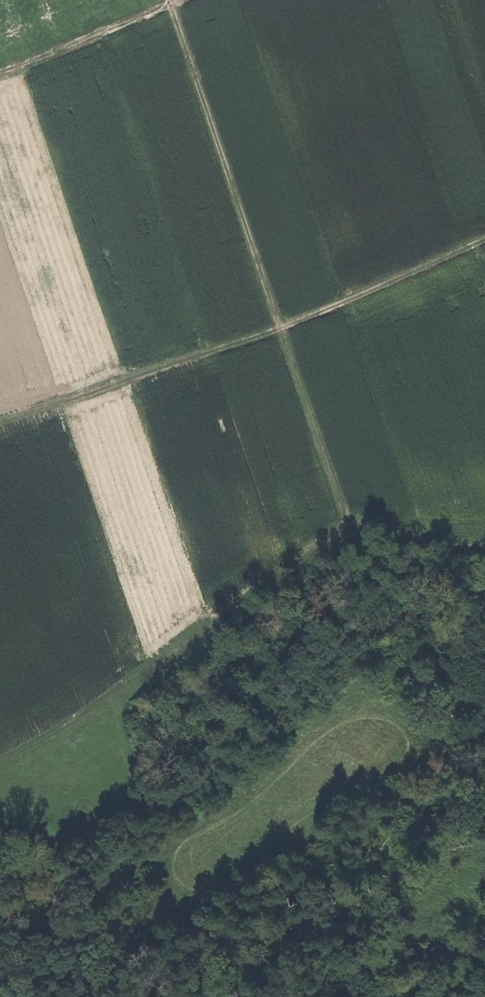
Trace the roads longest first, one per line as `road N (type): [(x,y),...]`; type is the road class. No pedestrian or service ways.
road 1 (track): [(484,543),(452,546),(351,519),(119,692),(0,763)]
road 2 (track): [(176,0),(351,519)]
road 3 (track): [(0,424),(287,325),(484,238)]
road 4 (track): [(0,75),(183,0)]

